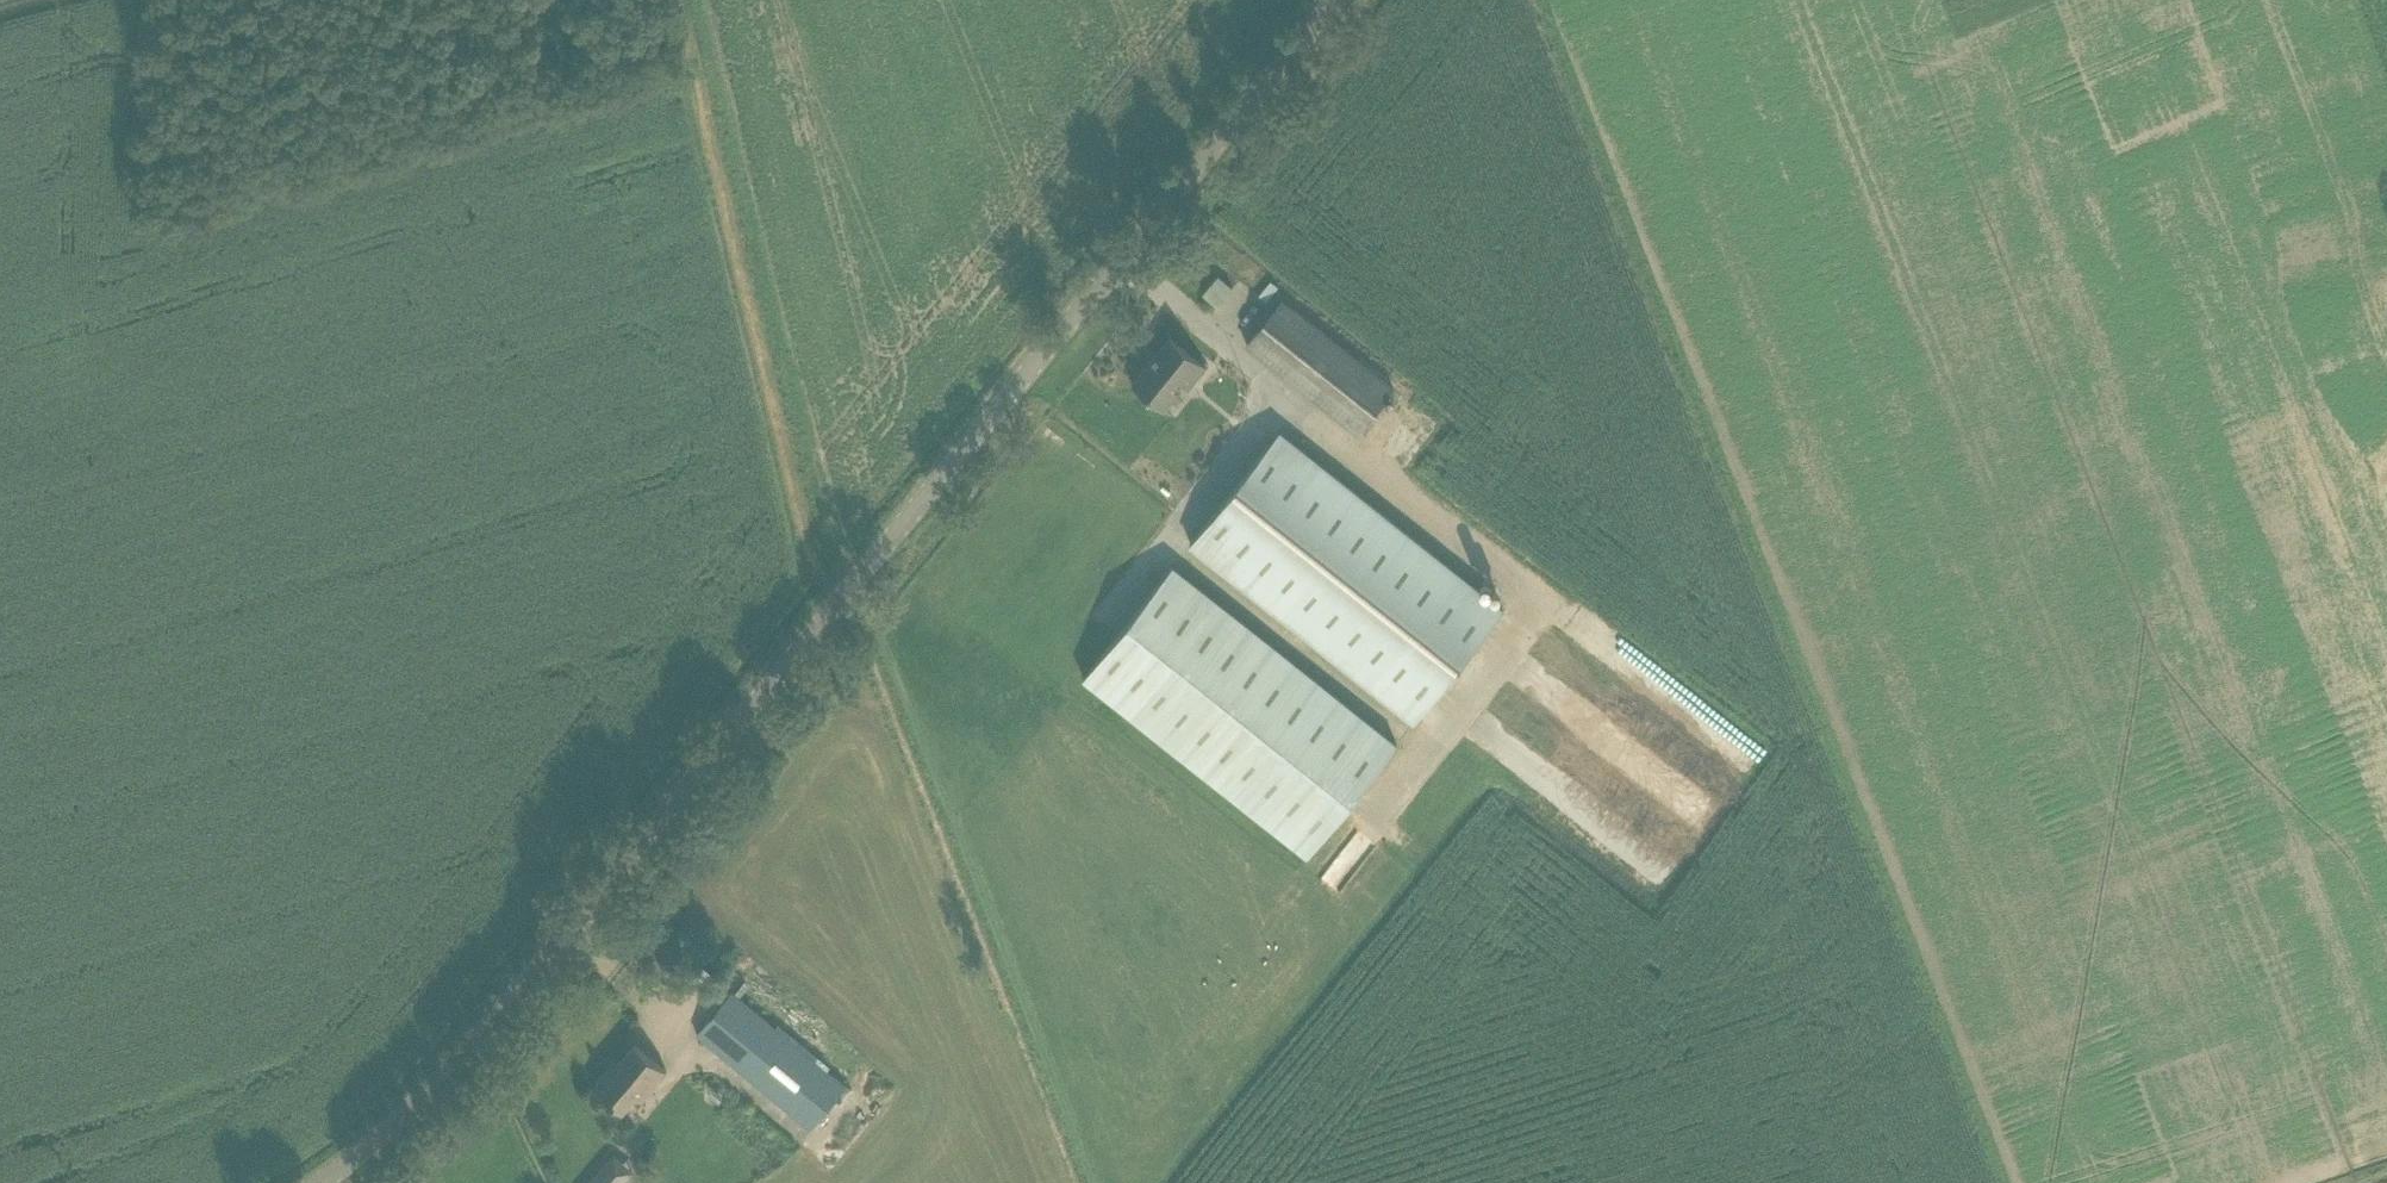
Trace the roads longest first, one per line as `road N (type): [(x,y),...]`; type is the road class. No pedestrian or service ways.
road 1 (tertiary): [(315,1182),(454,1066),(1330,0)]

